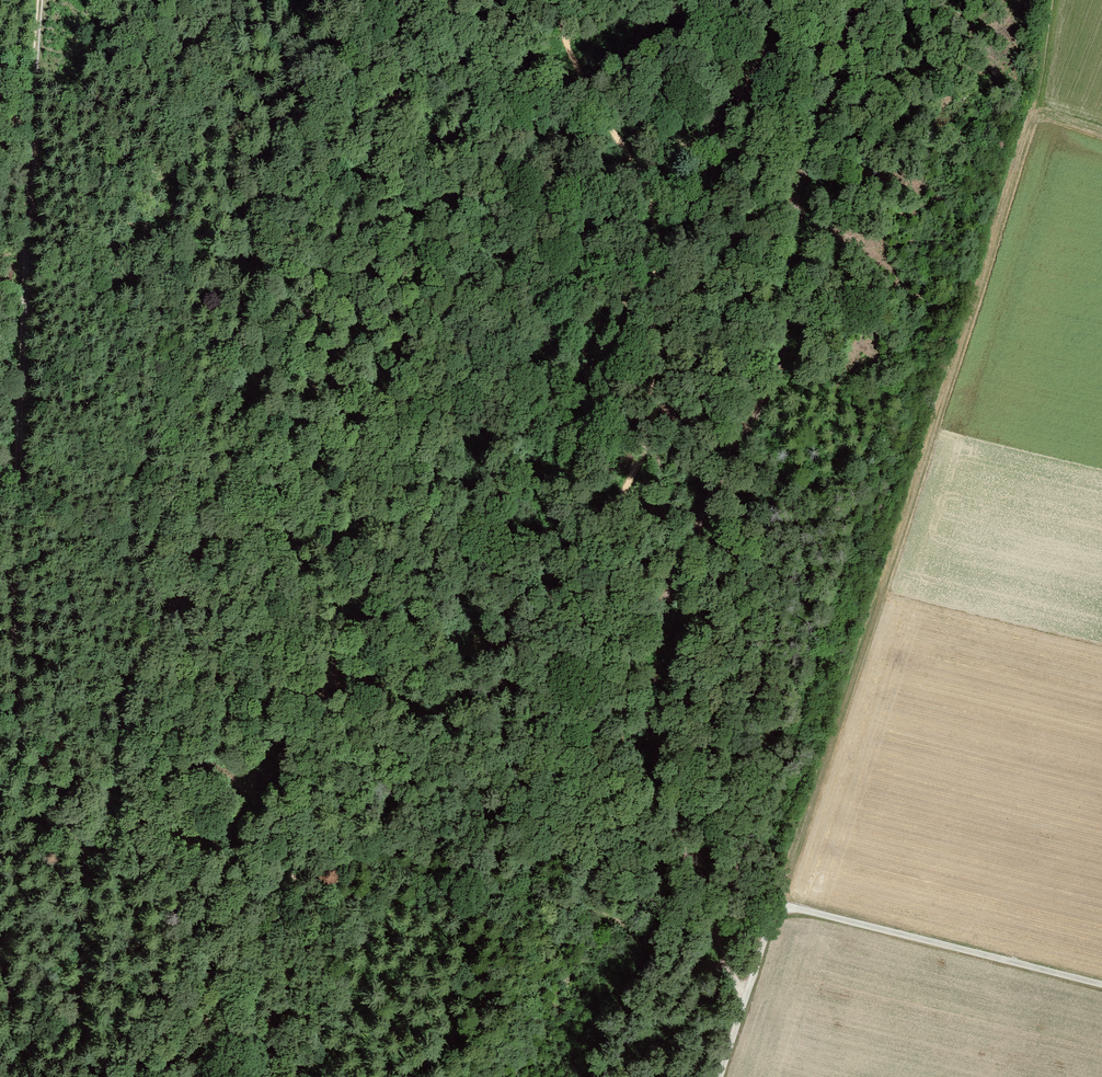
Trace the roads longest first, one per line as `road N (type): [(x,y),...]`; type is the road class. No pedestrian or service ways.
road 1 (track): [(448,0),(132,706),(95,849),(84,946),(97,1076)]
road 2 (track): [(857,0),(800,203),(787,352),(674,580),(657,651),(657,741),(706,894)]
road 3 (track): [(95,849),(24,723),(12,643),(42,0)]
road 4 (track): [(1040,98),(983,303),(904,508),(781,901)]
road 5 (unclassified): [(722,1076),(781,901),(1101,978)]
road 6 (track): [(481,884),(607,915),(725,976),(743,996)]

